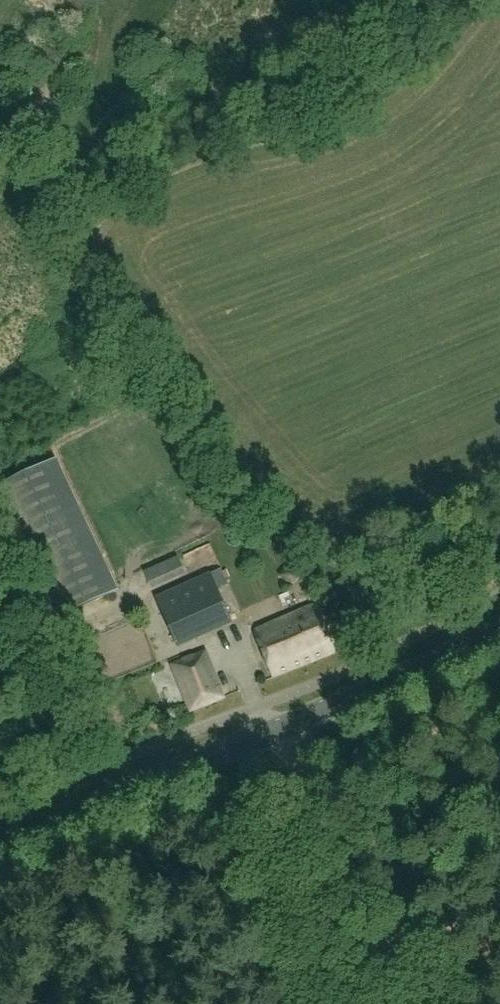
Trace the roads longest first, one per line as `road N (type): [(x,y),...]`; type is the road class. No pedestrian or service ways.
road 1 (tertiary): [(0,844),(499,630)]
road 2 (track): [(291,686),(411,1003)]

